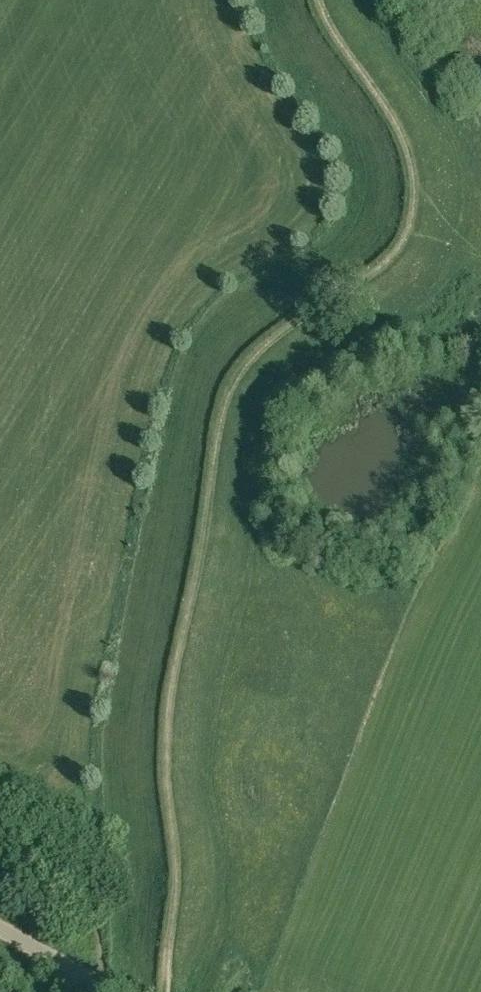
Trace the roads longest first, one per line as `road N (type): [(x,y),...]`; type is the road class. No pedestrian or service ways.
road 1 (unclassified): [(105,991),(0,932)]

